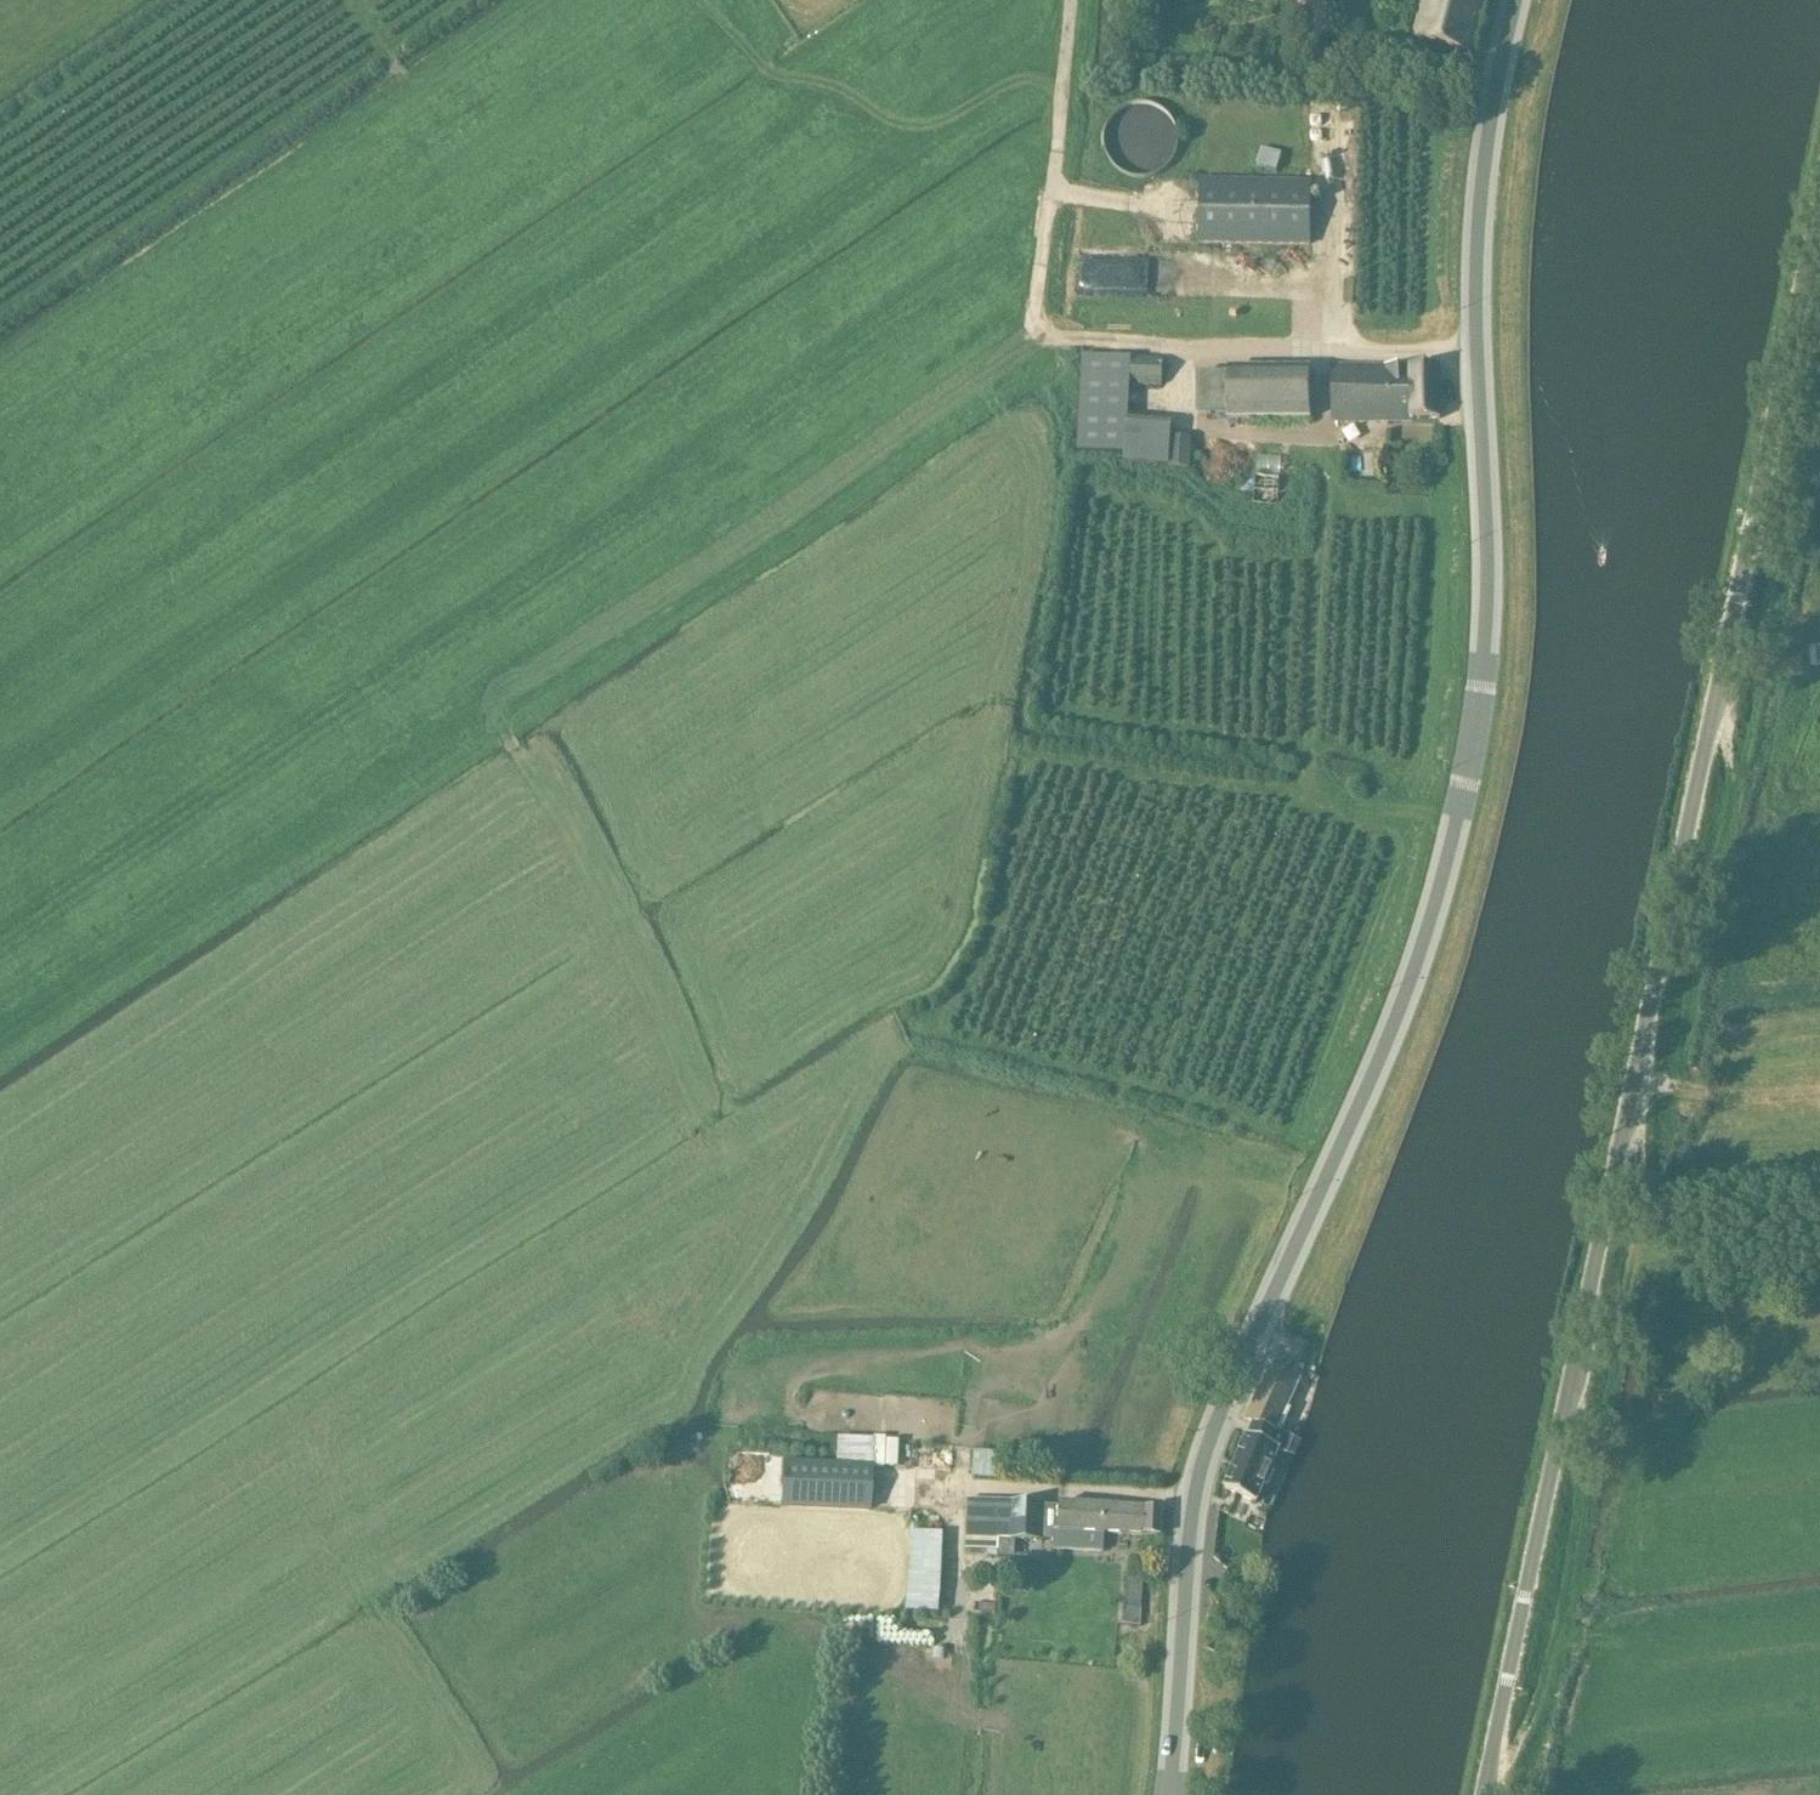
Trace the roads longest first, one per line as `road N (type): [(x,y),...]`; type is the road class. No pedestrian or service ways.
road 1 (secondary): [(1181,1794),(1203,1499),(1222,1423),(1401,1012),(1453,848),(1483,691),(1494,534),(1483,288),(1487,153),(1517,0)]
road 2 (unclassified): [(1496,1794),(1819,213)]
road 3 (track): [(1088,344),(1050,339),(1037,316),(1072,0)]

